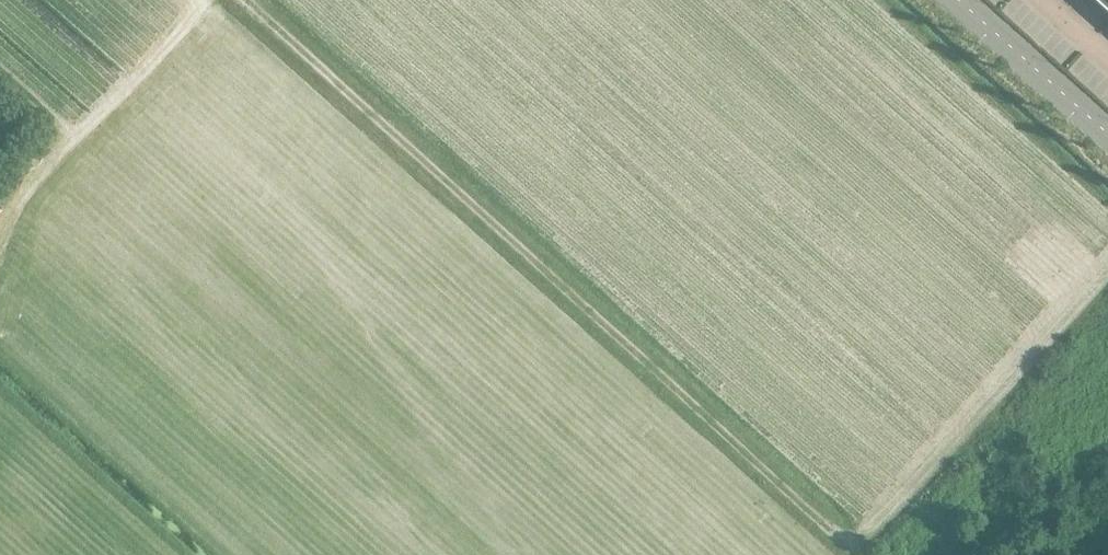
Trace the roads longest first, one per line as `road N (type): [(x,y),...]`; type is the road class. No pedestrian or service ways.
road 1 (unclassified): [(958,0),(1107,134)]

